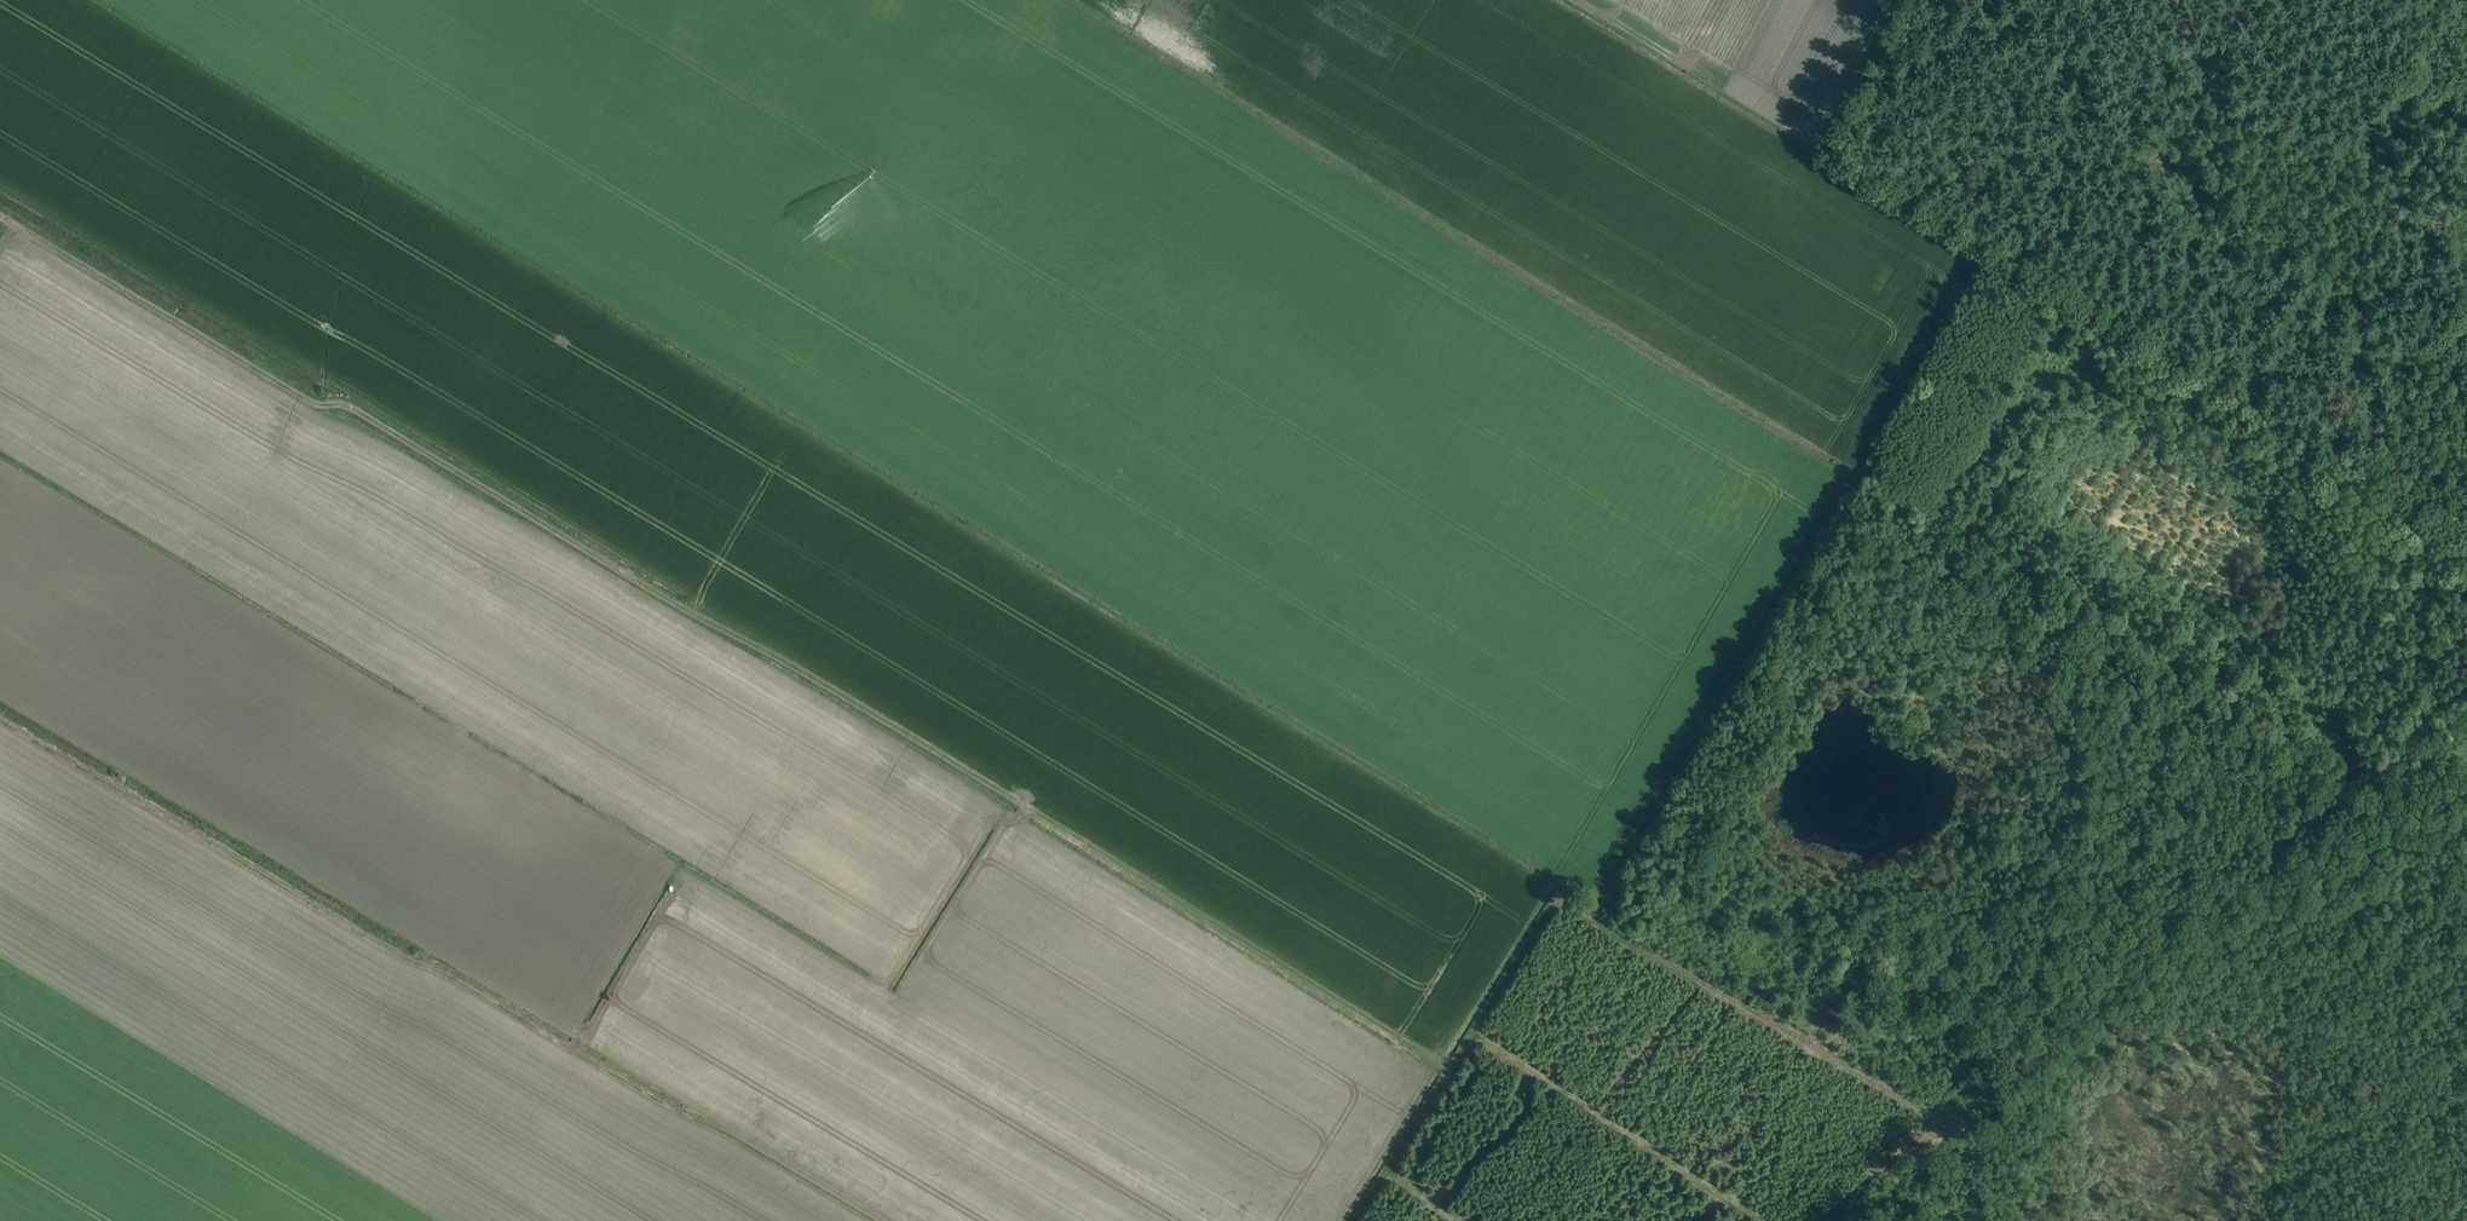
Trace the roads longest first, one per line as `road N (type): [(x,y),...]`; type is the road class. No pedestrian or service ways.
road 1 (track): [(857,1220),(0,719)]
road 2 (track): [(1560,897),(1940,1118),(1818,1220)]
road 3 (track): [(1560,897),(1480,1037),(1358,1220)]
road 4 (track): [(1756,1220),(1480,1037)]

